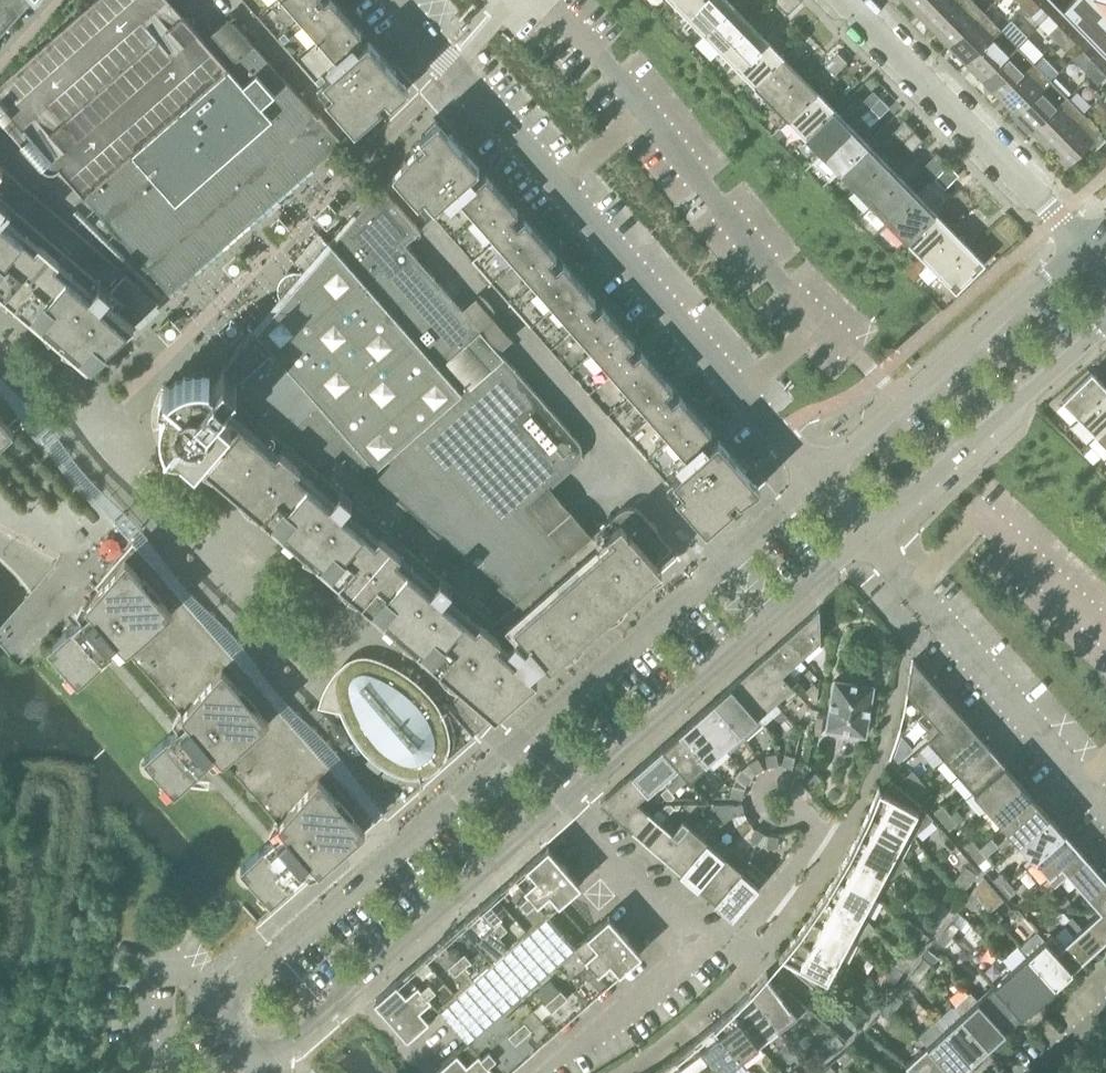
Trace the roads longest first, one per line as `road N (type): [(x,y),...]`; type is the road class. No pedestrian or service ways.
road 1 (unclassified): [(536,1072),(713,923),(572,794)]
road 2 (unclassified): [(265,1065),(572,794)]
road 3 (unclassified): [(522,739),(214,1006)]
road 4 (unclassified): [(817,480),(522,739)]
road 5 (unclassified): [(572,794),(866,536)]
road 6 (residential): [(1105,809),(866,536)]
road 7 (unclassified): [(1084,242),(817,480)]
road 8 (residential): [(1084,242),(845,0)]
road 9 (unclassified): [(866,536),(1105,326)]
road 10 (unclassified): [(214,1006),(163,950),(153,953),(140,1016),(159,1072)]

